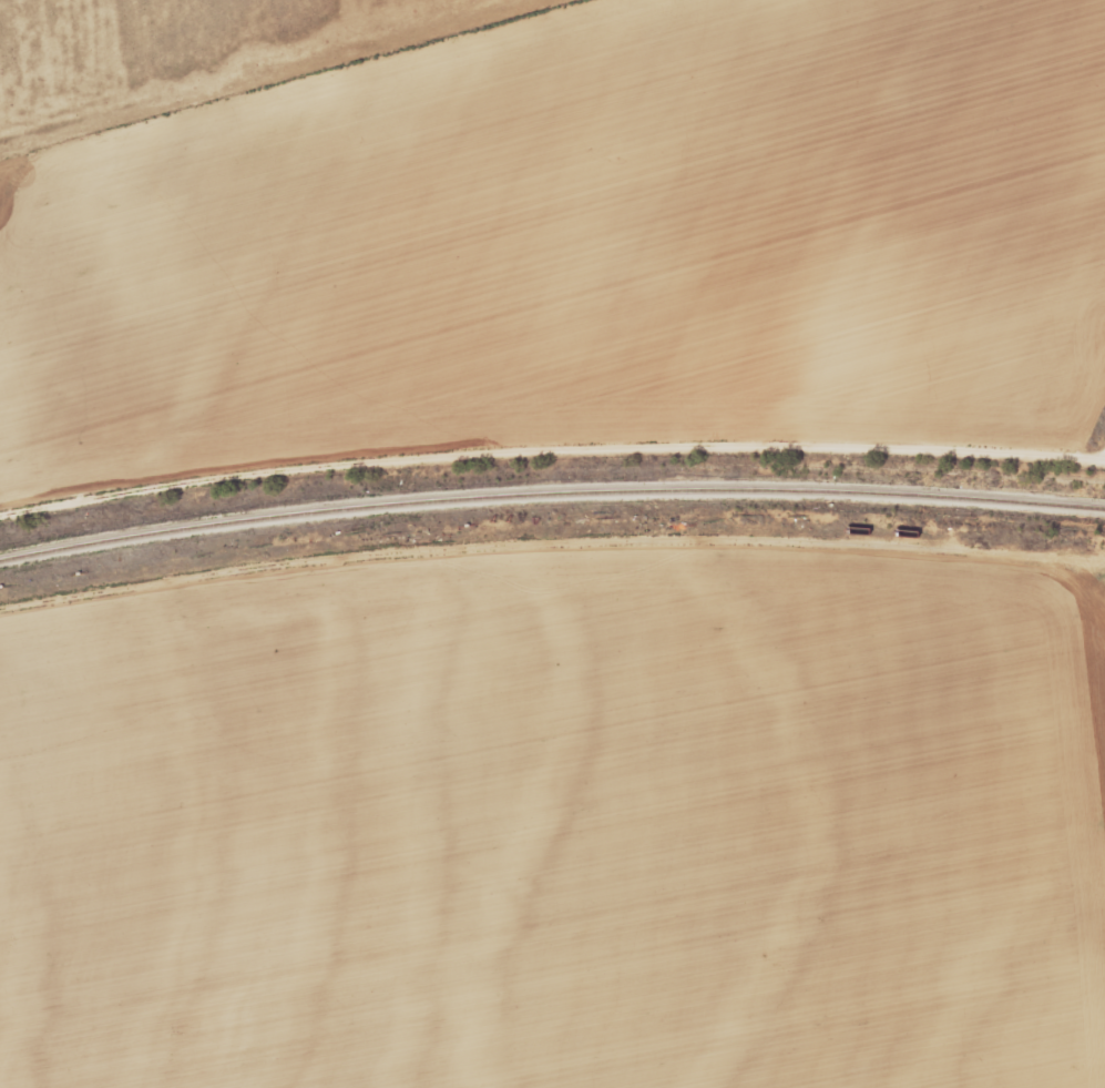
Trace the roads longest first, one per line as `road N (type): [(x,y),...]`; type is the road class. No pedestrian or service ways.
road 1 (track): [(0,605),(231,568),(567,539),(941,545),(1104,559)]

